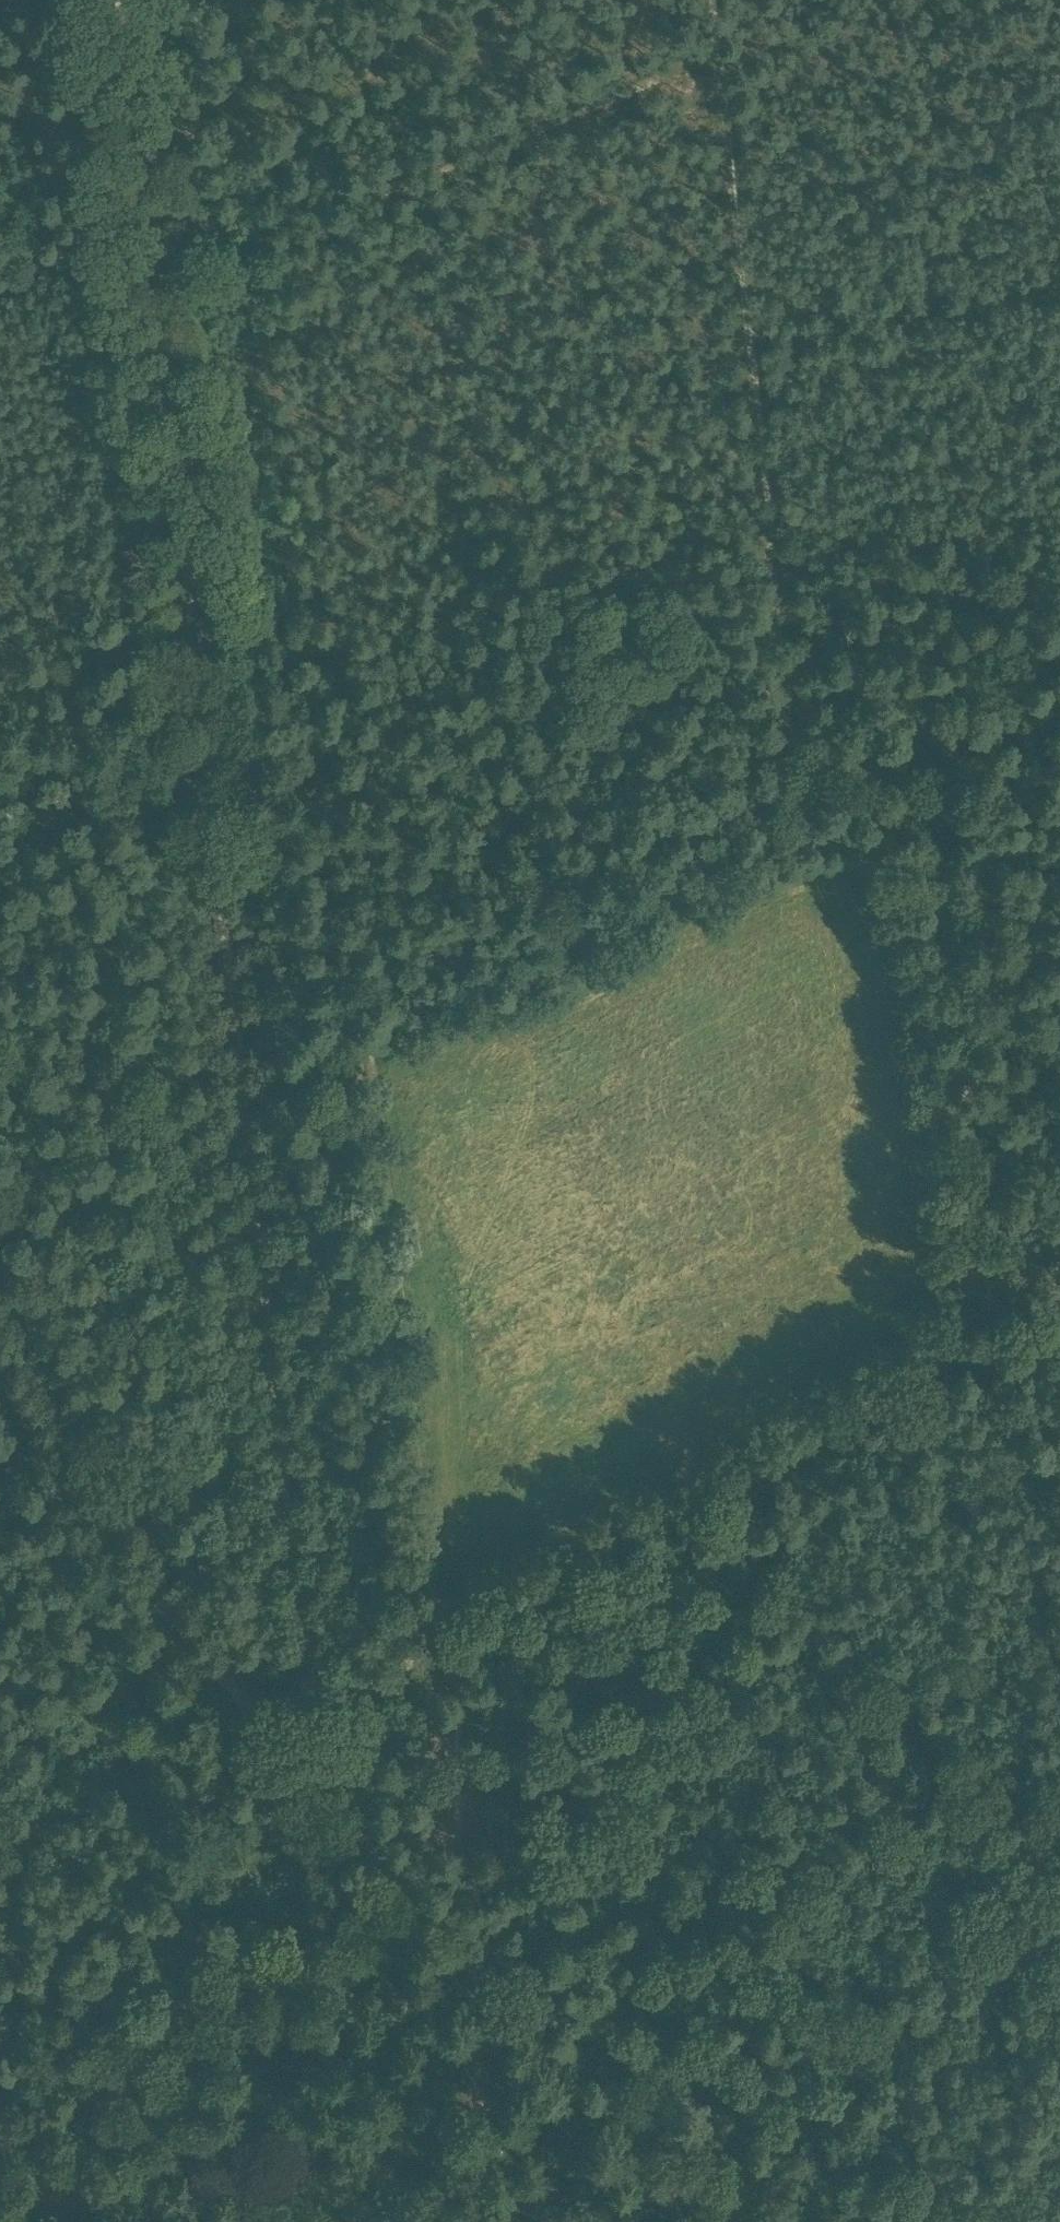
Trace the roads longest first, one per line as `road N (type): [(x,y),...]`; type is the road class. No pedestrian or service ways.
road 1 (track): [(117,0),(308,1689)]
road 2 (track): [(313,1714),(1059,1291)]
road 3 (track): [(841,784),(803,780),(792,760),(716,55)]
road 4 (track): [(698,2221),(207,1663)]
road 5 (track): [(144,260),(221,264),(716,55)]
road 6 (track): [(994,1327),(946,938)]
road 7 (track): [(207,1663),(0,1379)]
road 8 (track): [(946,938),(910,805),(882,787),(841,784)]
road 9 (track): [(144,260),(60,253),(121,215),(138,194)]

